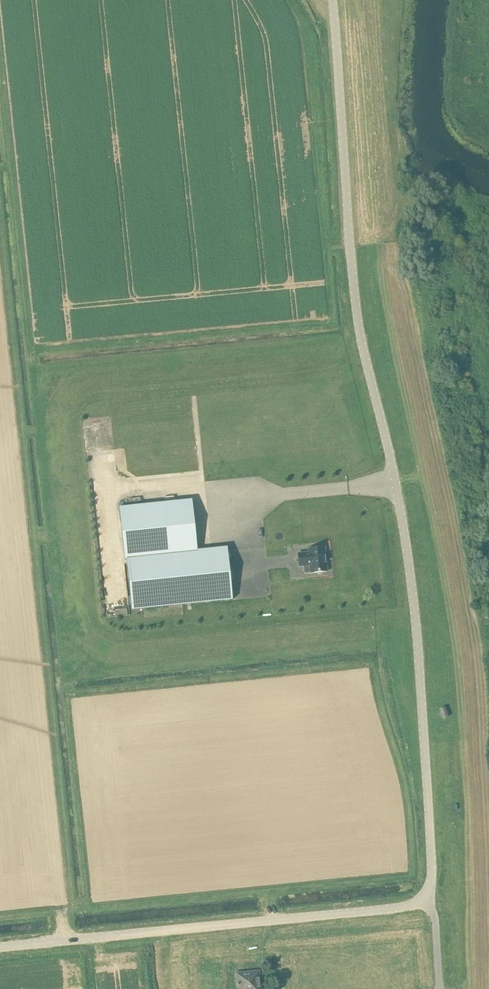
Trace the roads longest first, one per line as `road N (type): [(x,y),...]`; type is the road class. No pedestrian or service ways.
road 1 (track): [(355,0),(386,308),(460,672),(471,988)]
road 2 (unclassified): [(425,899),(433,877),(417,644),(397,481),(355,307),(332,0)]
road 3 (unclassified): [(0,946),(404,908),(425,899)]

